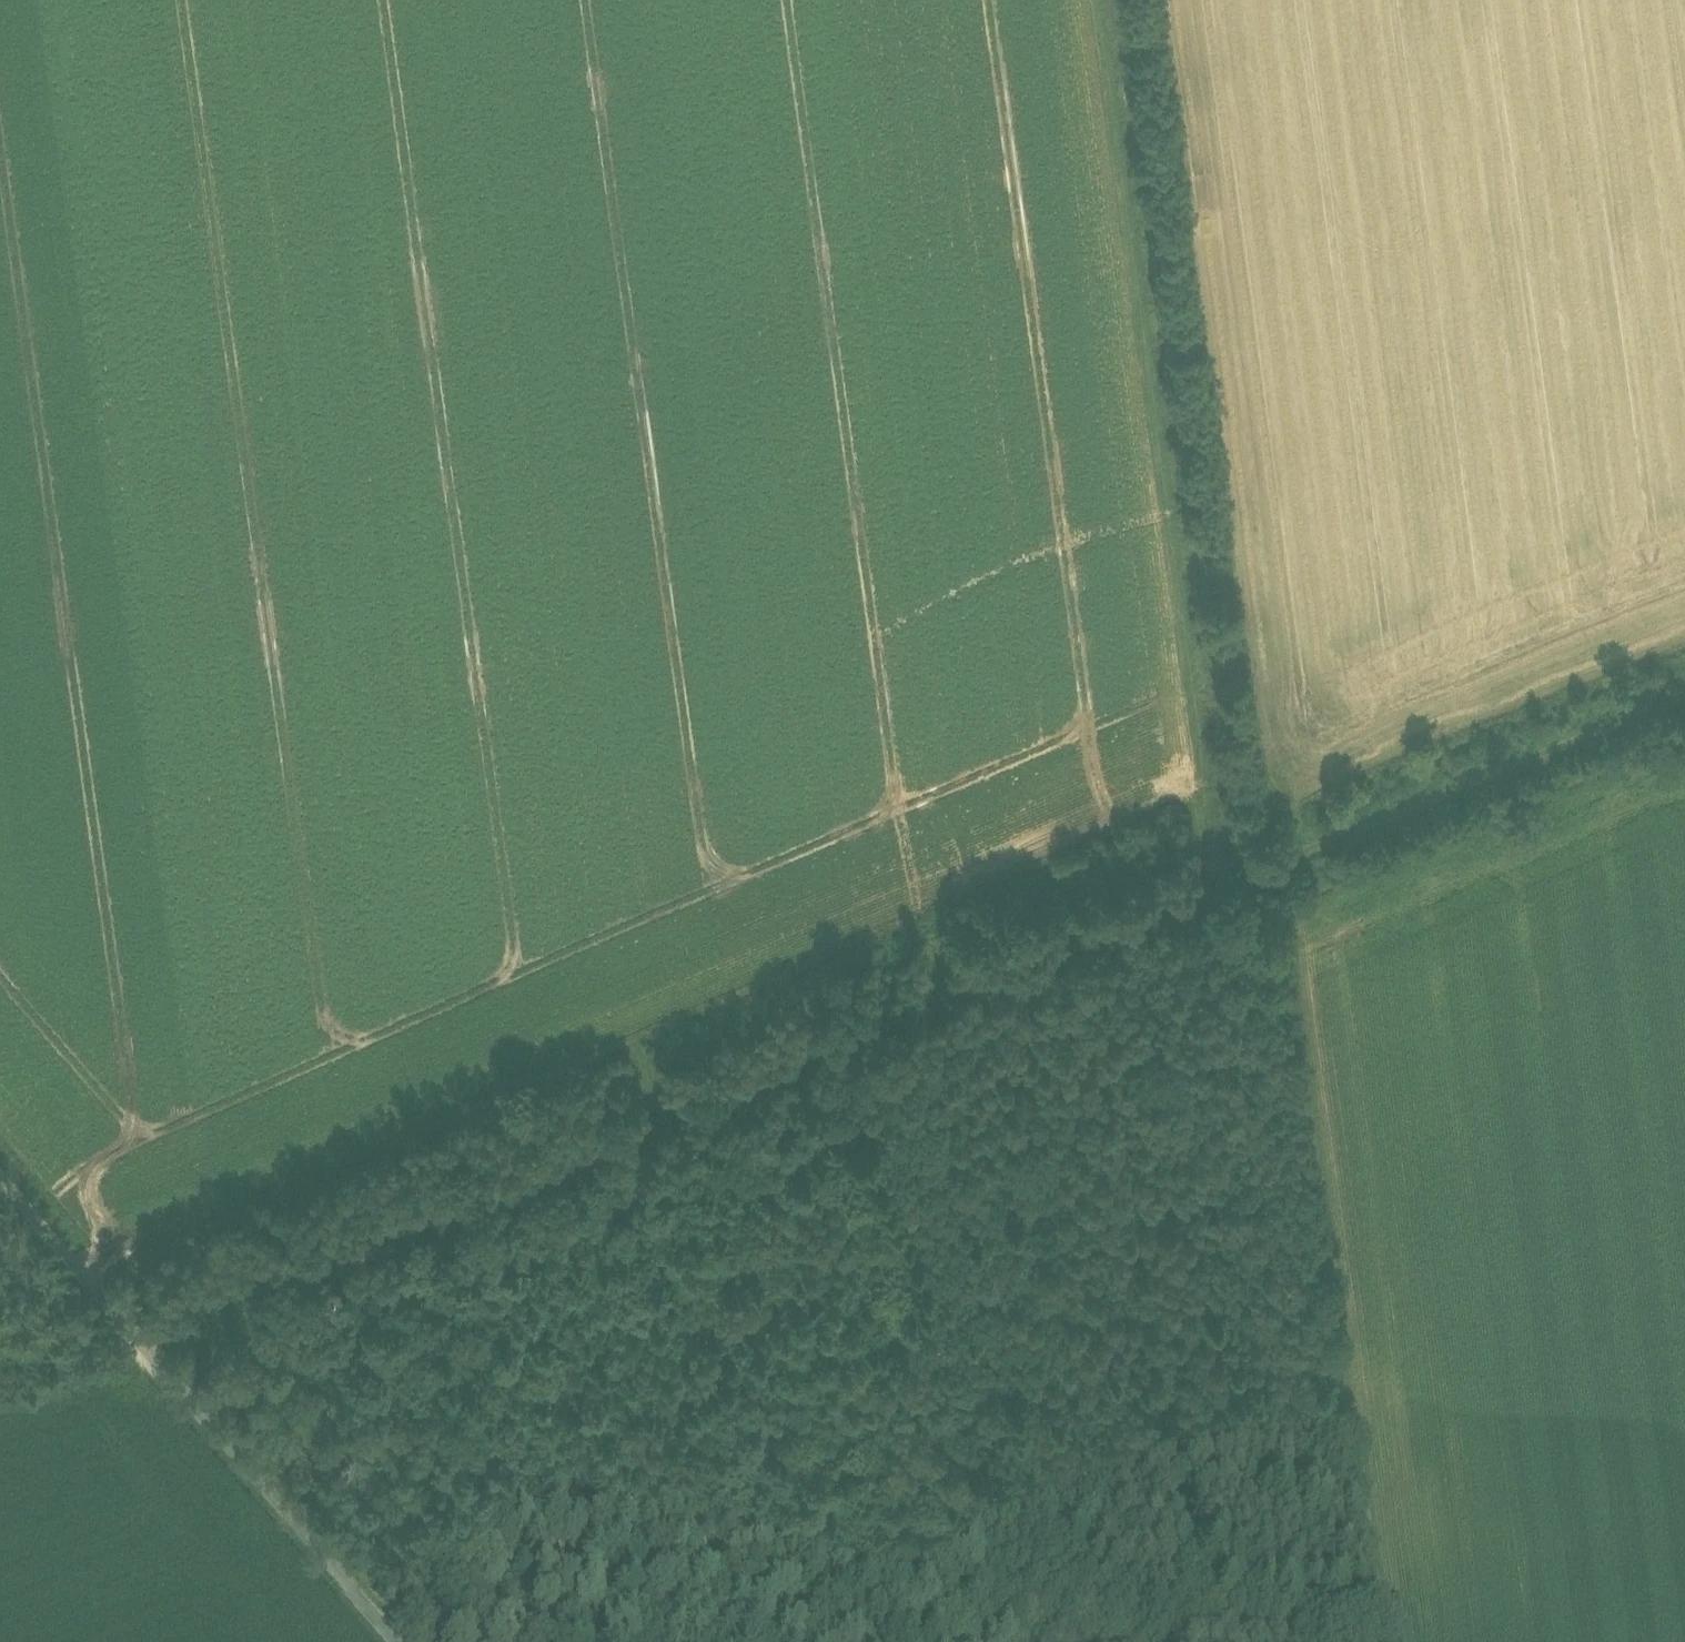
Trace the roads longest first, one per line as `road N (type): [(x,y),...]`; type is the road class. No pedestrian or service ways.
road 1 (unclassified): [(0,1175),(140,1349),(402,1641)]

